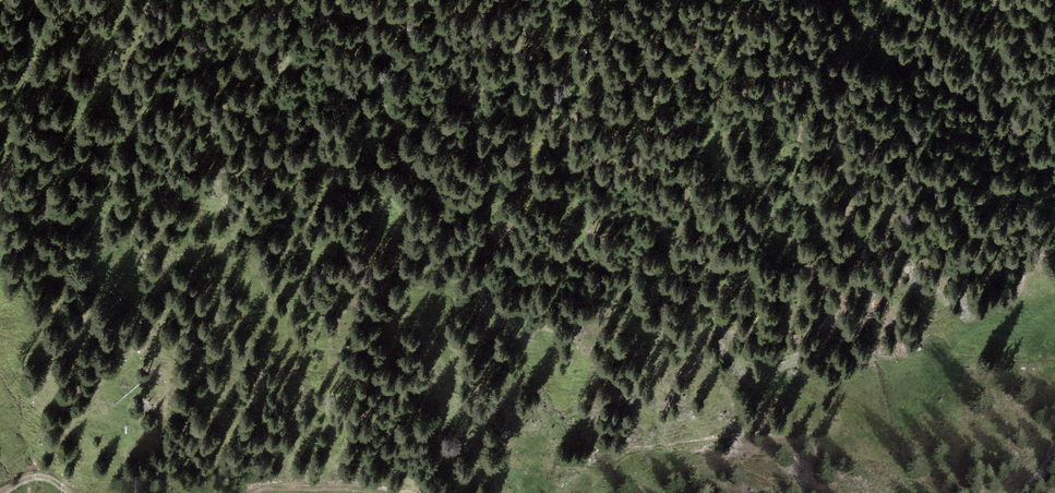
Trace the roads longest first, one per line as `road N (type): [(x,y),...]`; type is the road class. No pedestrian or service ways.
road 1 (track): [(406,492),(351,485),(261,492)]

